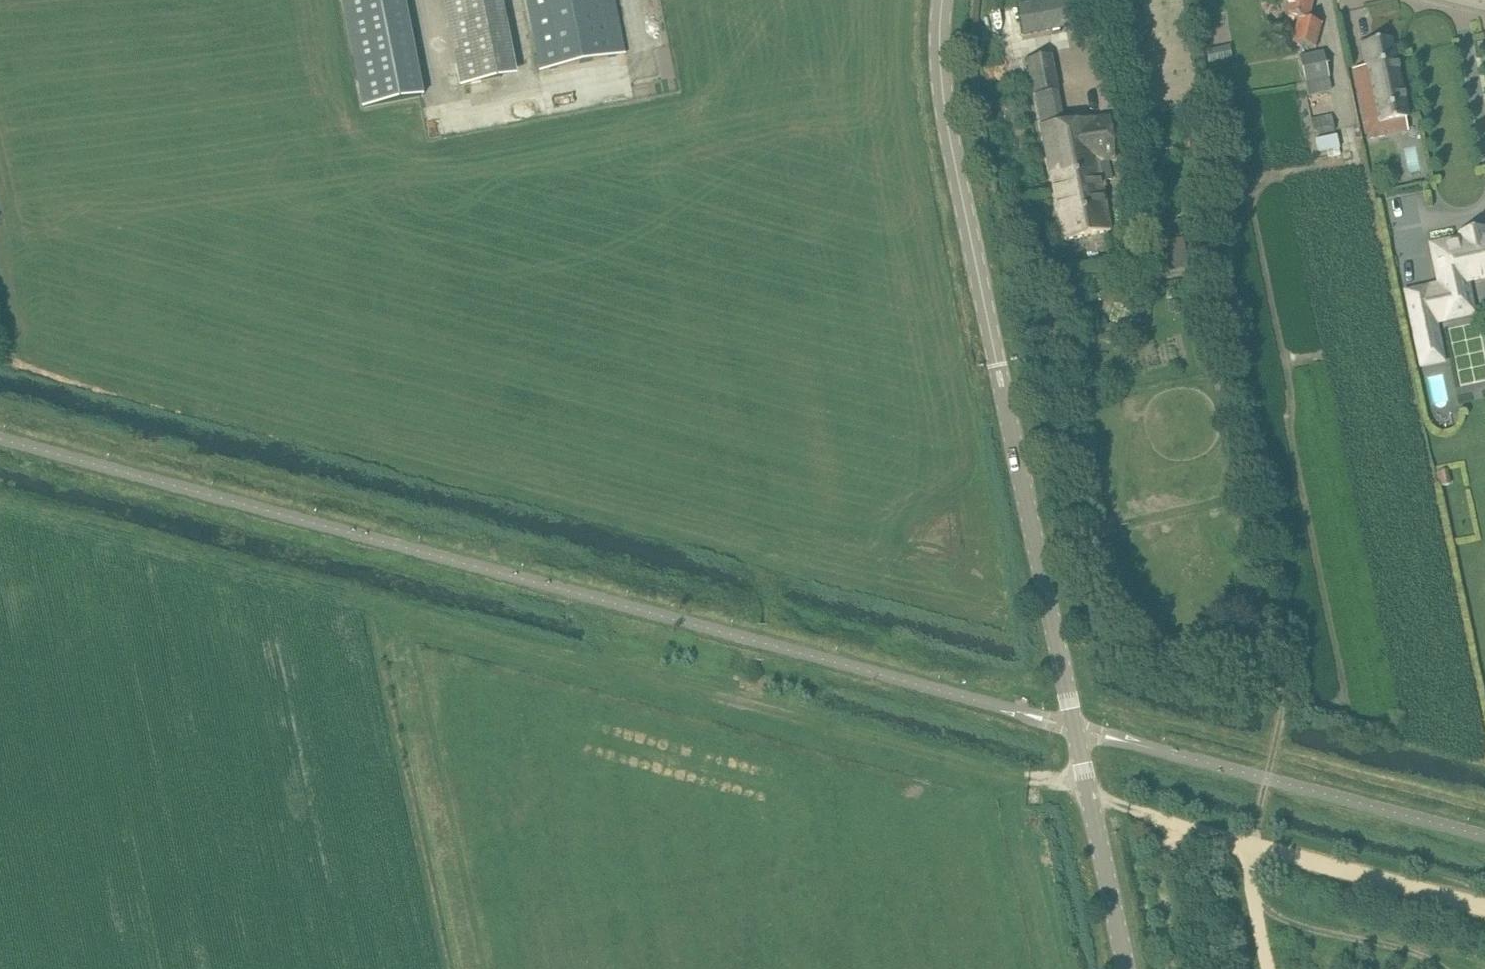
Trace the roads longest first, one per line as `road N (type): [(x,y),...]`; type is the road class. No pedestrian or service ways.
road 1 (unclassified): [(1127,968),(957,177),(940,76),(941,0)]

